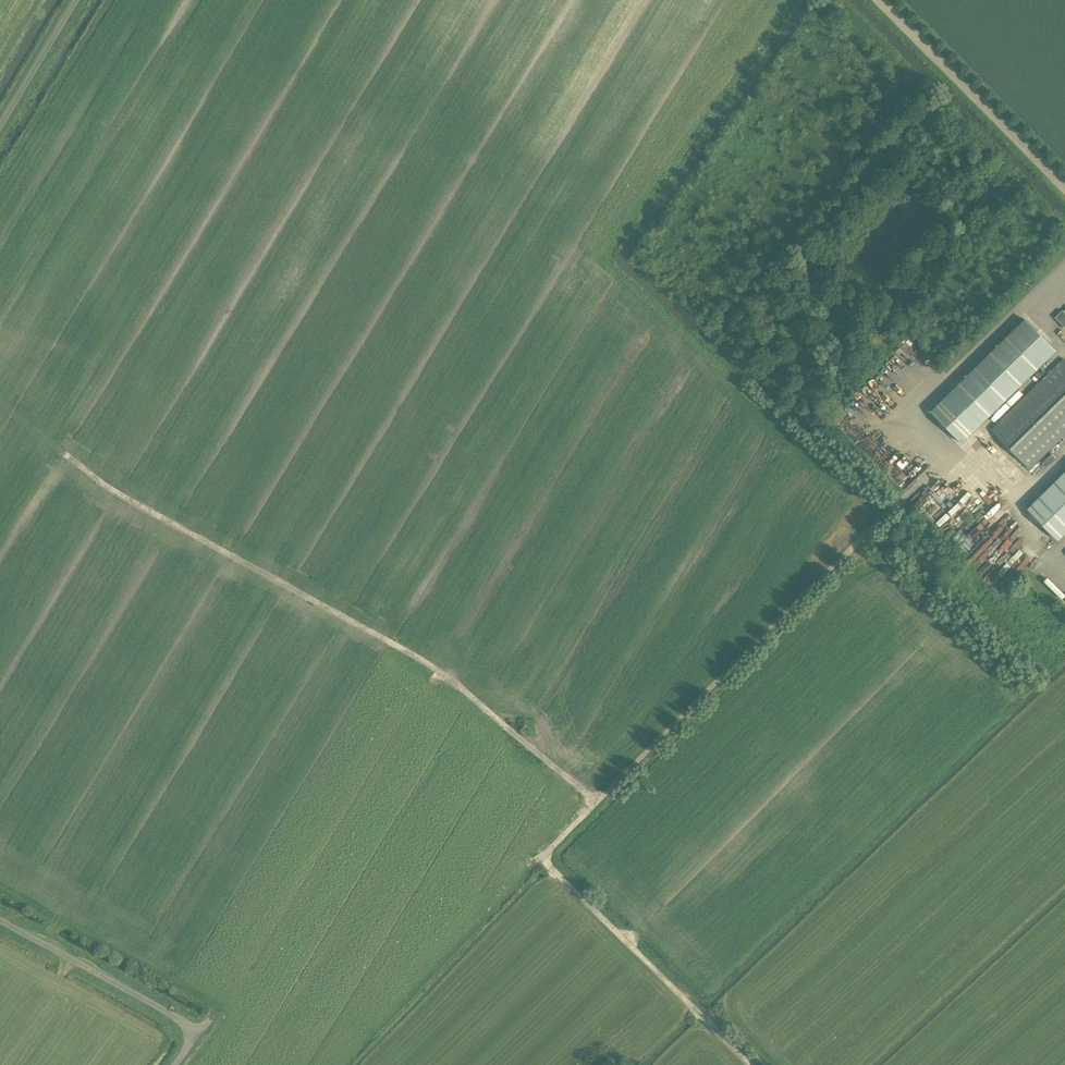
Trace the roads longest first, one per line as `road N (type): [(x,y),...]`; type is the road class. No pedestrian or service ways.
road 1 (track): [(61,452),(94,479),(443,675),(596,802),(951,453),(914,415),(1064,267)]
road 2 (track): [(596,802),(548,853),(549,866),(750,1064)]
road 3 (unclassified): [(1064,190),(877,0)]
road 4 (unclassified): [(175,1064),(190,1038),(179,1019),(0,920)]
road 5 (unclassified): [(0,129),(79,0)]

